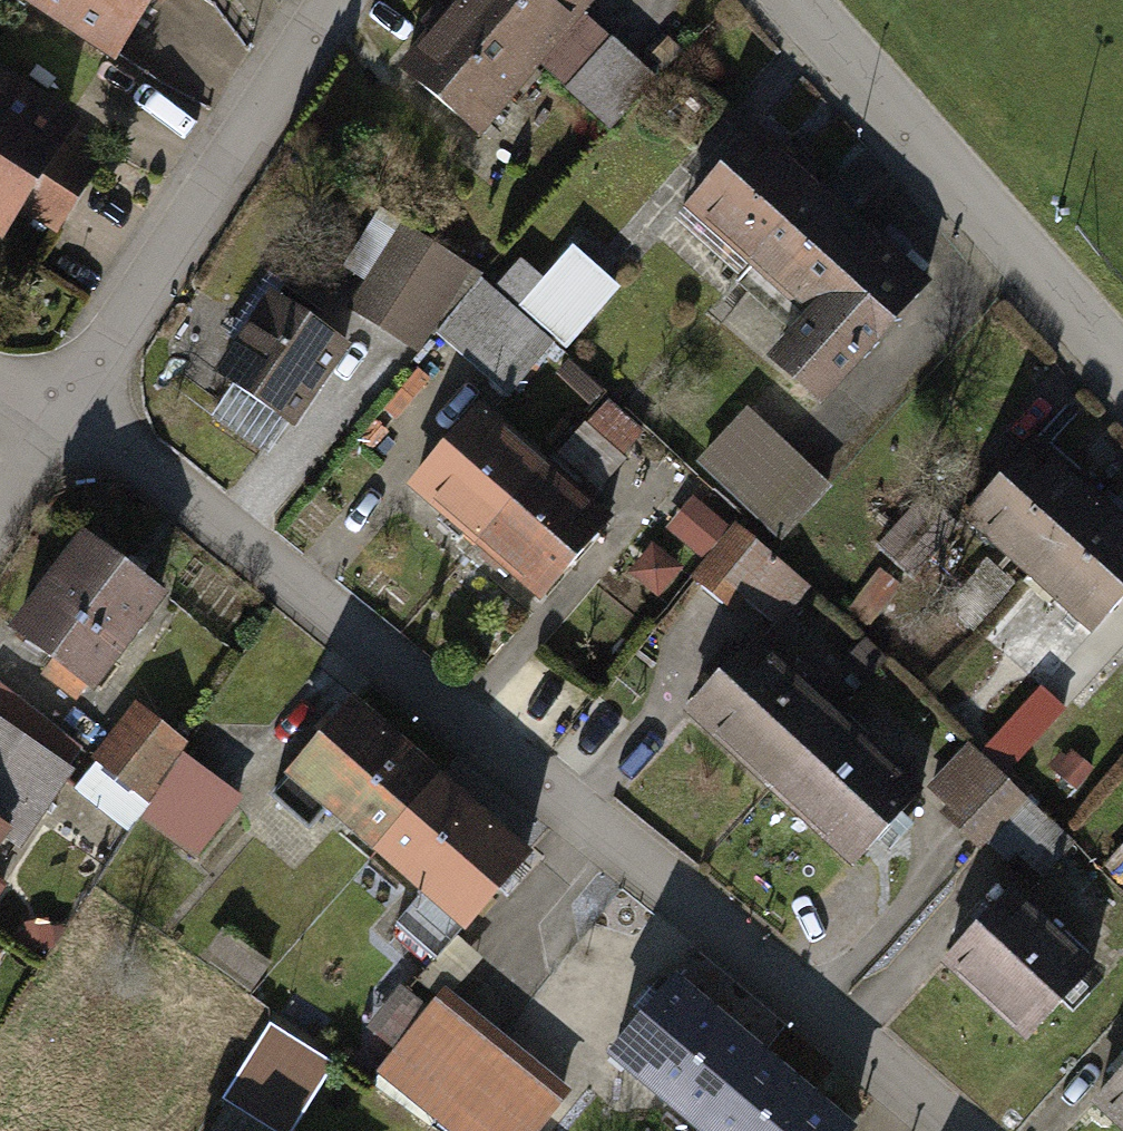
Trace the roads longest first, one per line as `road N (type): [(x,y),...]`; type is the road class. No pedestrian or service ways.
road 1 (residential): [(53,412),(152,455),(792,983),(953,1130)]
road 2 (residential): [(53,412),(337,0)]
road 3 (residential): [(791,0),(1122,373)]

